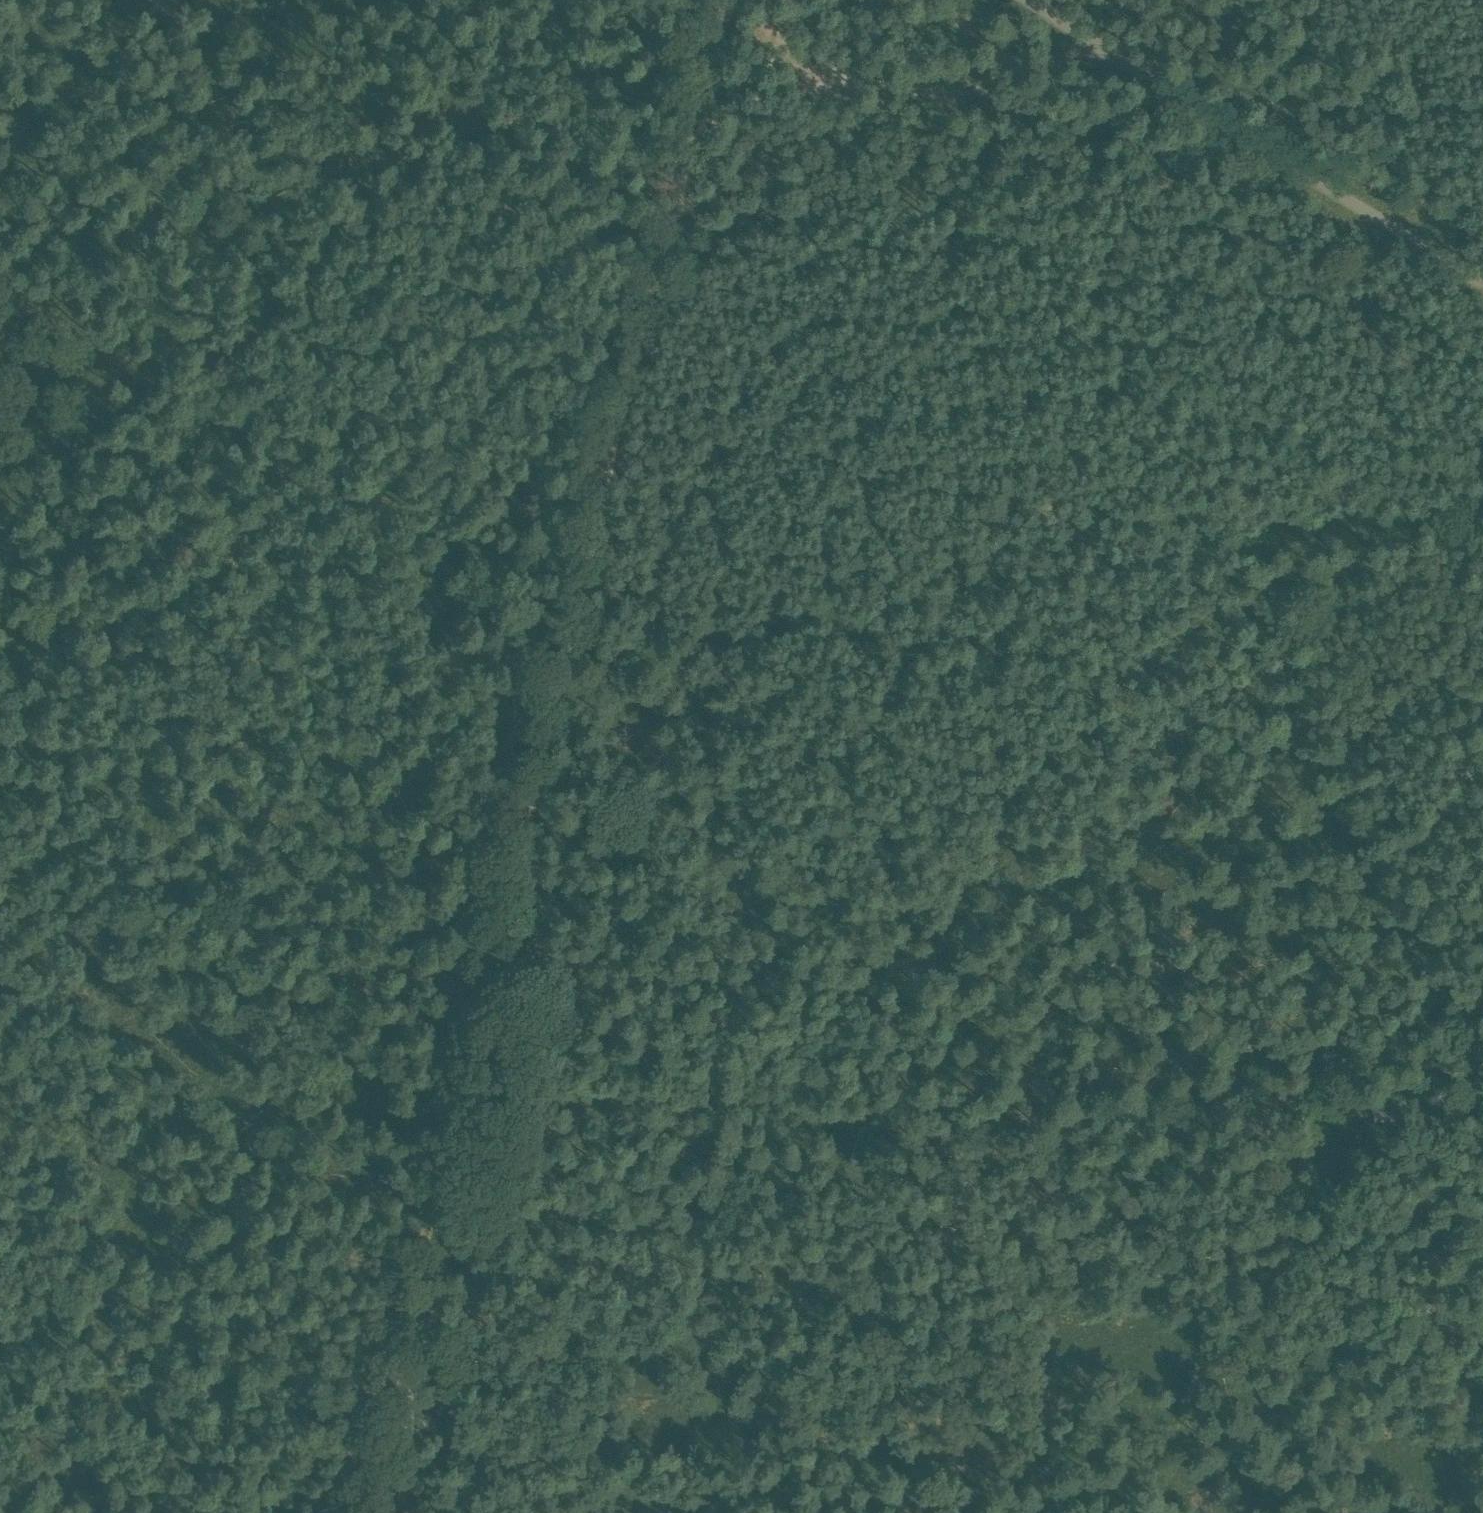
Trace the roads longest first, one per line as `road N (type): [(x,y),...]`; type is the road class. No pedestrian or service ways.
road 1 (track): [(1482,282),(1087,36)]

